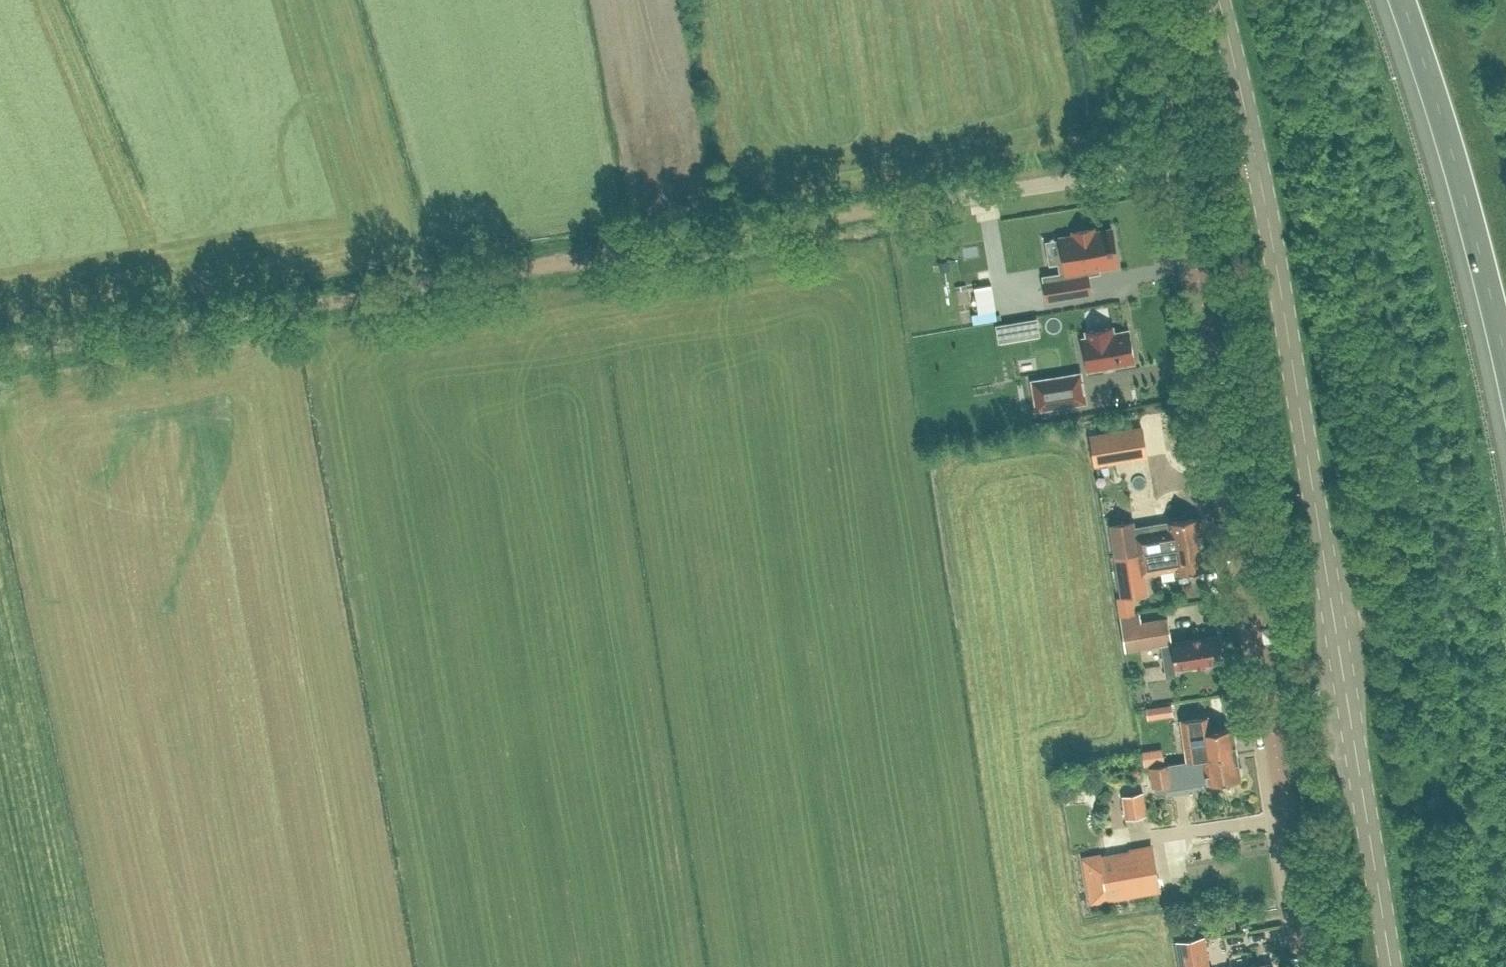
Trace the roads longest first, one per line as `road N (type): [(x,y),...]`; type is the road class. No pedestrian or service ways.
road 1 (track): [(0,356),(1178,163)]
road 2 (residential): [(1310,966),(1178,163),(1256,148)]
road 3 (tertiary): [(1392,966),(1256,148)]
road 4 (motorway): [(1402,0),(1464,185),(1505,353)]
road 5 (tertiary): [(1256,148),(1219,0)]

